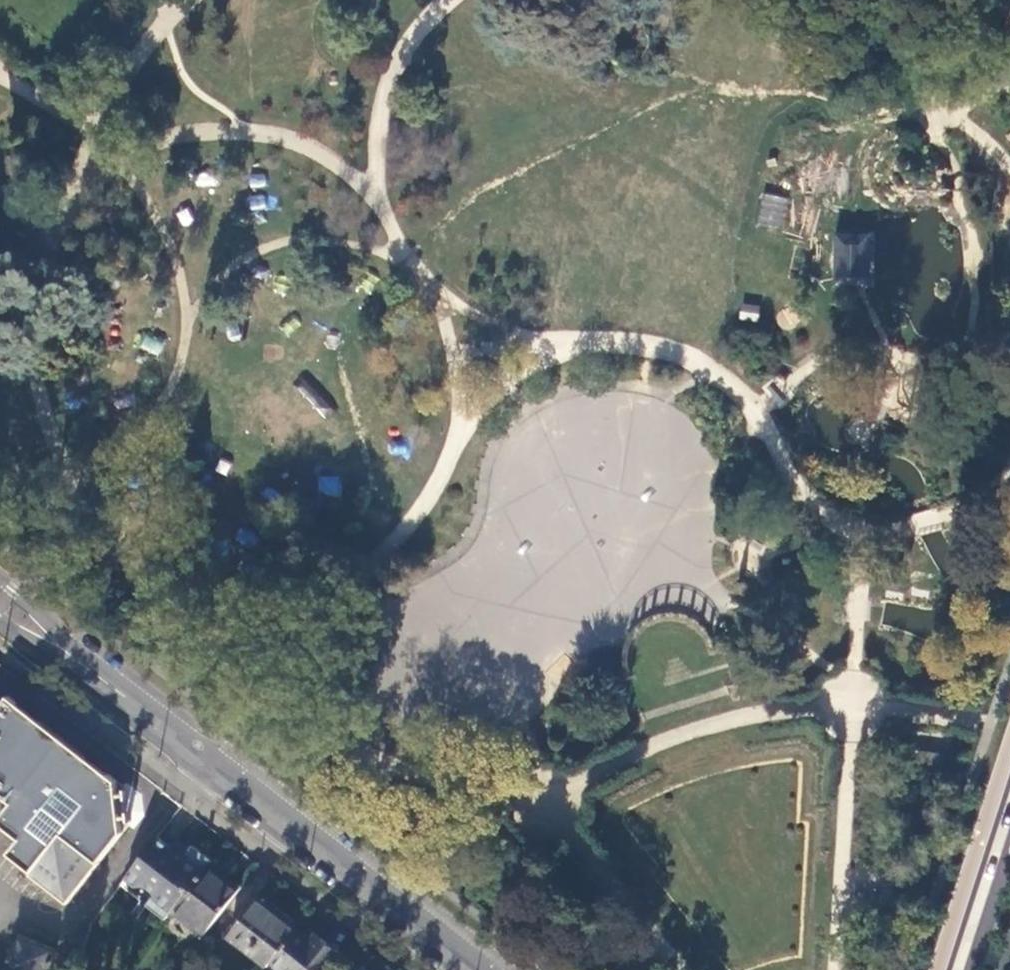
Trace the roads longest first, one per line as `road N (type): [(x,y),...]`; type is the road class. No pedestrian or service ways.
road 1 (tertiary): [(484,969),(0,597)]
road 2 (residential): [(1009,829),(965,969)]

